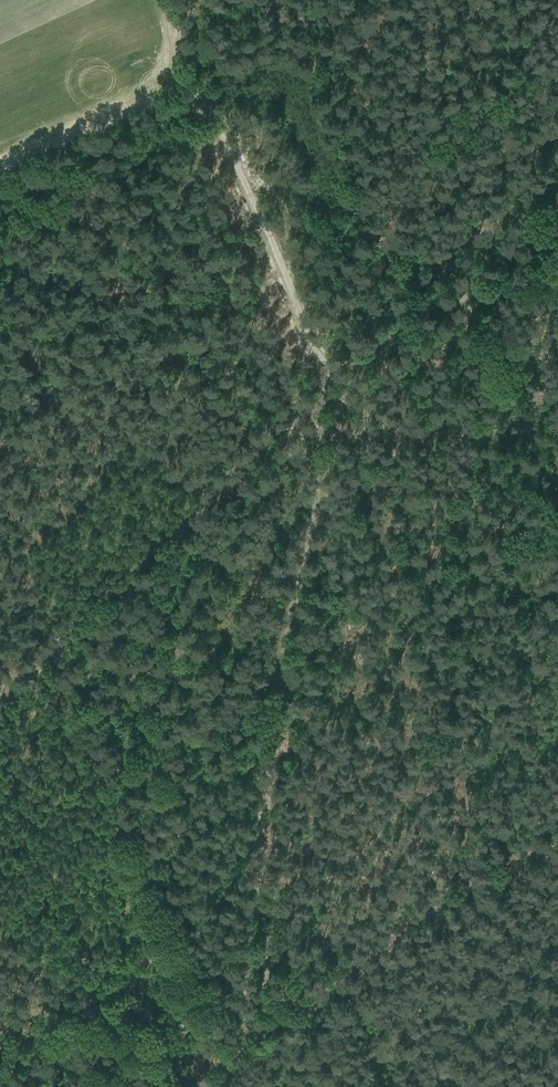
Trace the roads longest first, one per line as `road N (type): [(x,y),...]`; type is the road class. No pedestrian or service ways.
road 1 (track): [(235,1024),(330,385)]
road 2 (track): [(0,701),(330,385)]
road 3 (track): [(235,1024),(289,1003),(499,866),(557,850)]
road 4 (track): [(197,84),(330,385)]
road 5 (track): [(557,267),(410,319),(330,385)]
road 6 (track): [(0,1044),(45,1022),(80,1016),(203,1031),(235,1024)]
road 7 (track): [(197,84),(0,172)]

